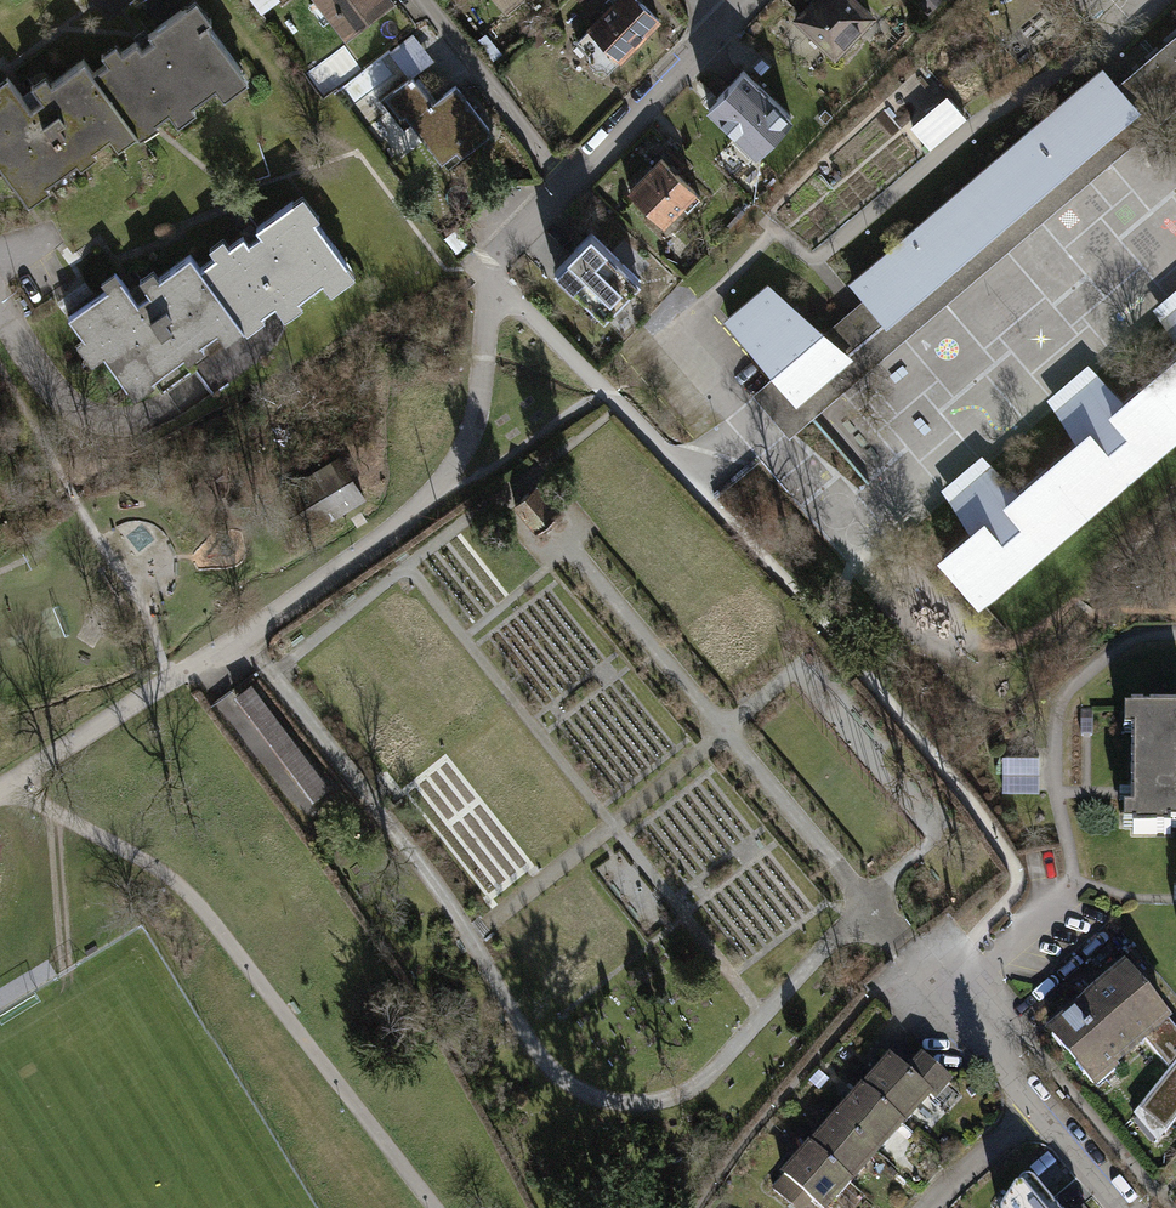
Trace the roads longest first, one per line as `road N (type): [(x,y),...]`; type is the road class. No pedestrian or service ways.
road 1 (residential): [(0,796),(395,526),(445,481),(476,411),(490,329)]
road 2 (residential): [(490,329),(497,284),(519,235),(723,21)]
road 3 (residential): [(1039,1106),(930,970)]
road 4 (residential): [(927,1207),(1039,1106)]
road 5 (residential): [(1123,1207),(1039,1106)]

